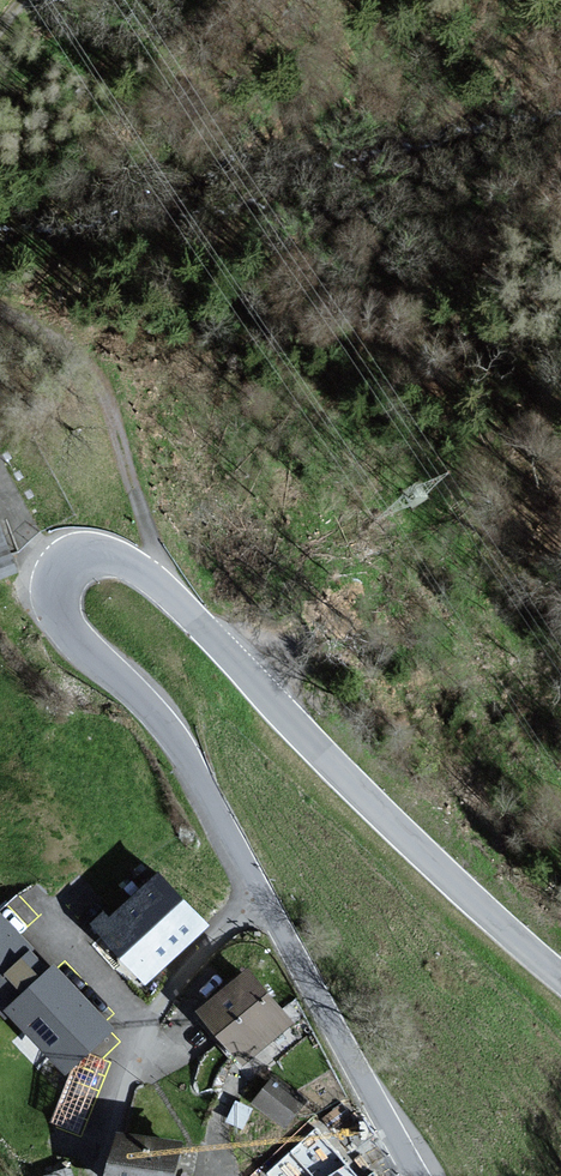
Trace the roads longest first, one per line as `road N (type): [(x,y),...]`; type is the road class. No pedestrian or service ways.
road 1 (tertiary): [(264,899),(156,712),(65,628),(54,594),(71,562),(105,558),(157,587),(424,854),(560,975)]
road 2 (residential): [(264,899),(178,978),(148,1025),(96,1175)]
road 3 (track): [(150,580),(154,561),(141,514),(92,379),(0,313)]
road 4 (tertiary): [(415,1175),(264,899)]

